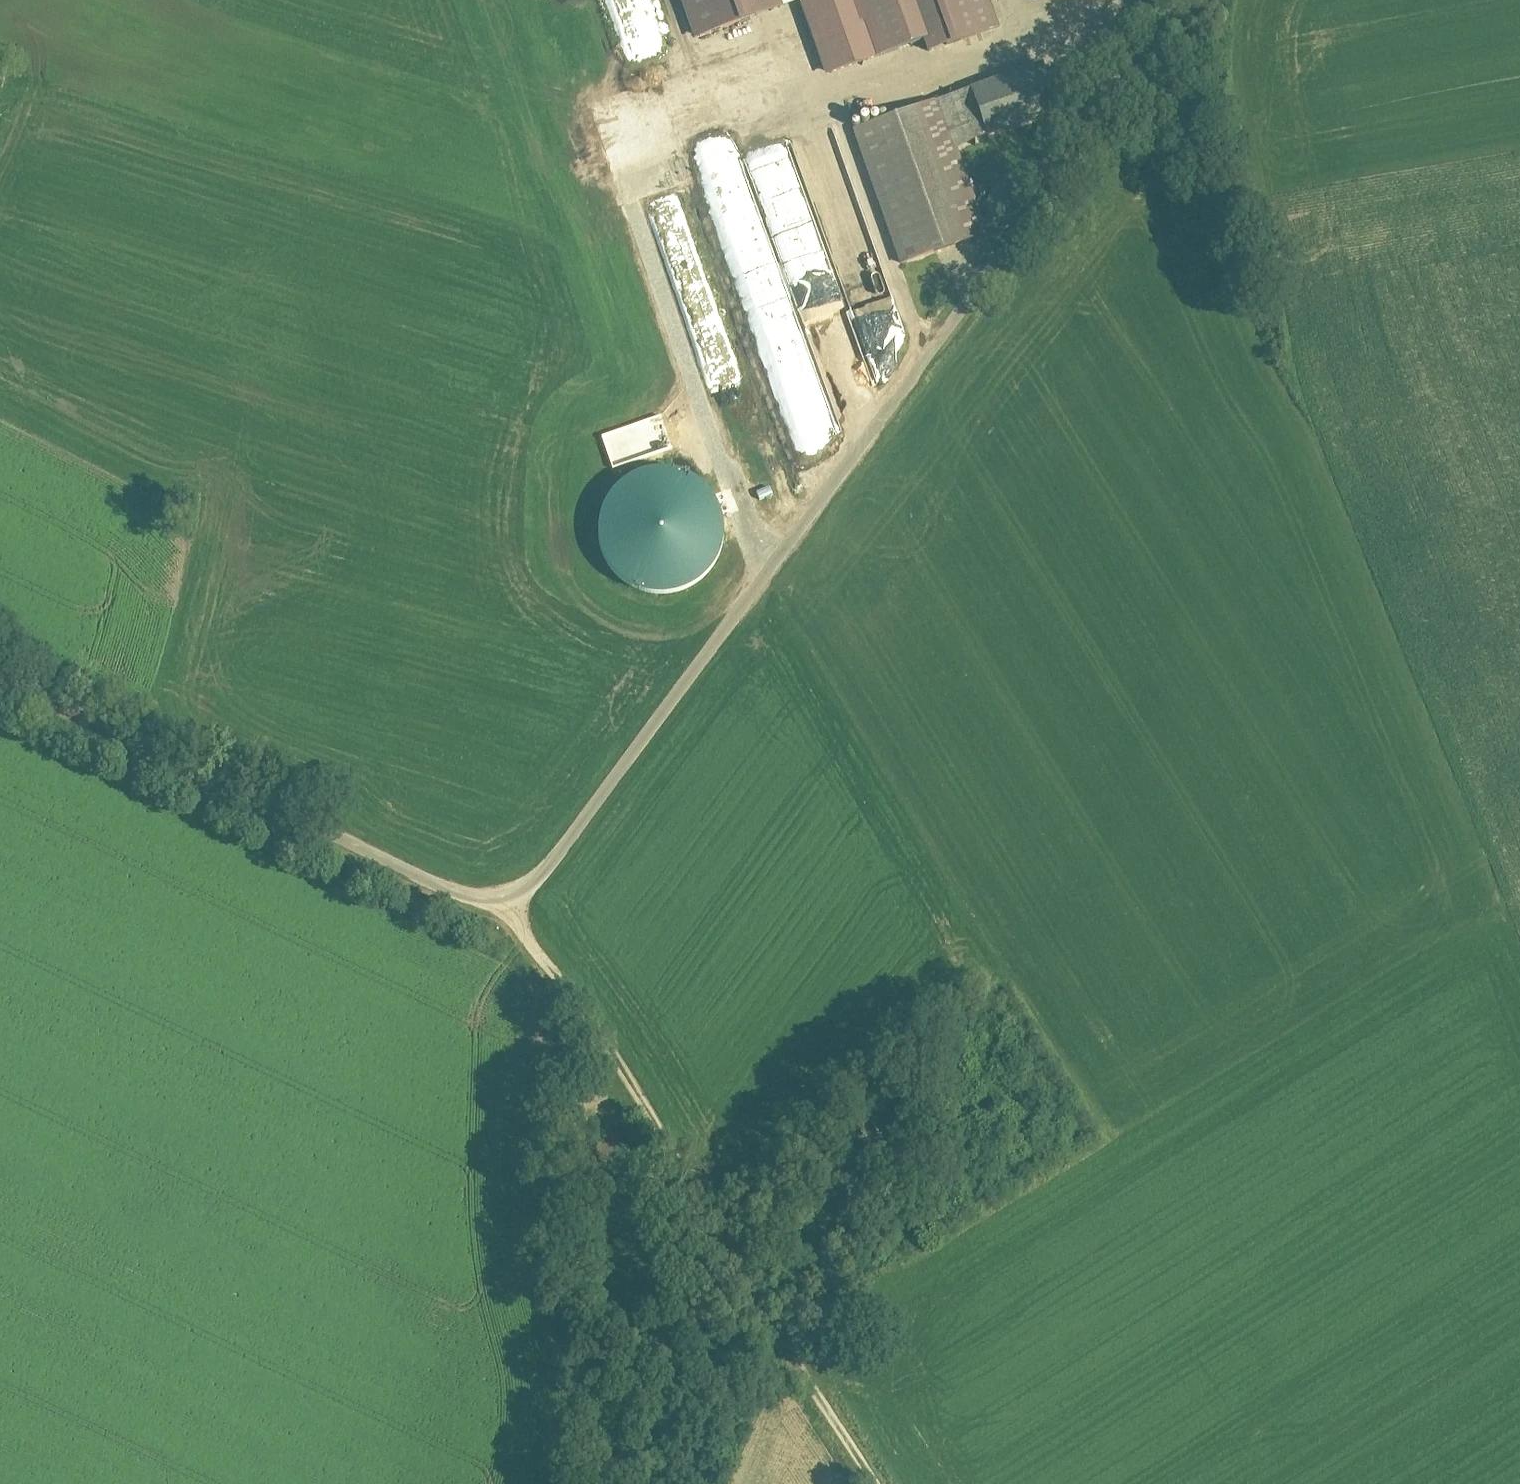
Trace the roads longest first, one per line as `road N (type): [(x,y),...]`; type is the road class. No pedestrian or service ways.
road 1 (residential): [(0,672),(510,909),(1194,0)]
road 2 (track): [(873,1483),(510,909)]

